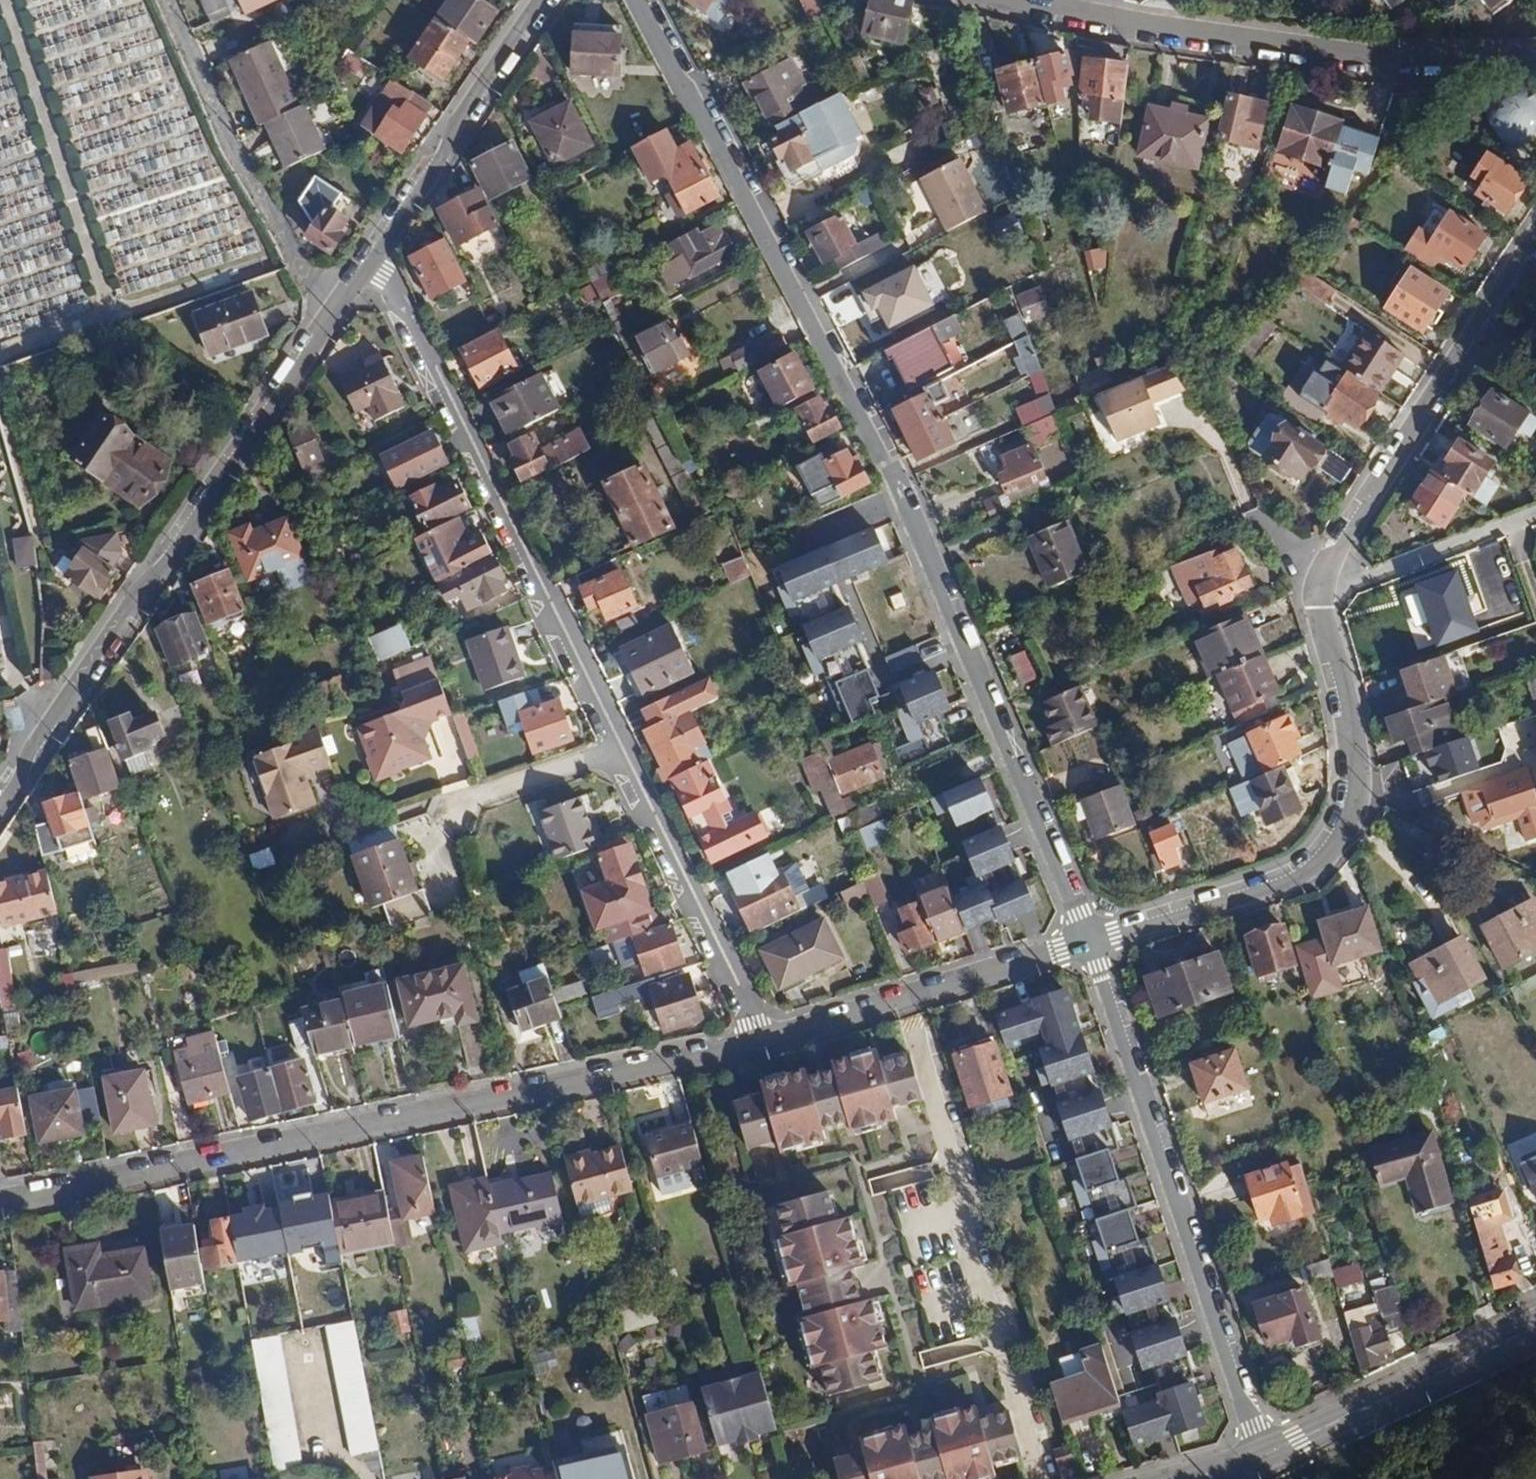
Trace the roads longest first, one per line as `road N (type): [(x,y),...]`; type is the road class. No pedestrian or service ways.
road 1 (residential): [(1092,939),(890,468),(639,0)]
road 2 (residential): [(374,256),(764,1036)]
road 3 (residential): [(0,1191),(764,1036)]
road 4 (residential): [(329,318),(0,806)]
road 5 (residential): [(1259,1450),(1092,939)]
road 6 (residential): [(1092,939),(1305,874),(1330,849),(1348,819),(1357,775),(1320,587)]
road 7 (residential): [(1026,0),(1225,44),(1376,67),(1535,65)]
road 8 (residential): [(1320,587),(1329,559),(1535,239)]
road 9 (residential): [(329,318),(235,147),(169,0)]
road 10 (residential): [(764,1036),(915,1003),(1092,939)]
road 11 (residential): [(549,0),(374,256)]
road 12 (tertiary): [(1535,1324),(1299,1439),(1259,1450)]
road 13 (residential): [(1320,587),(1535,516)]

